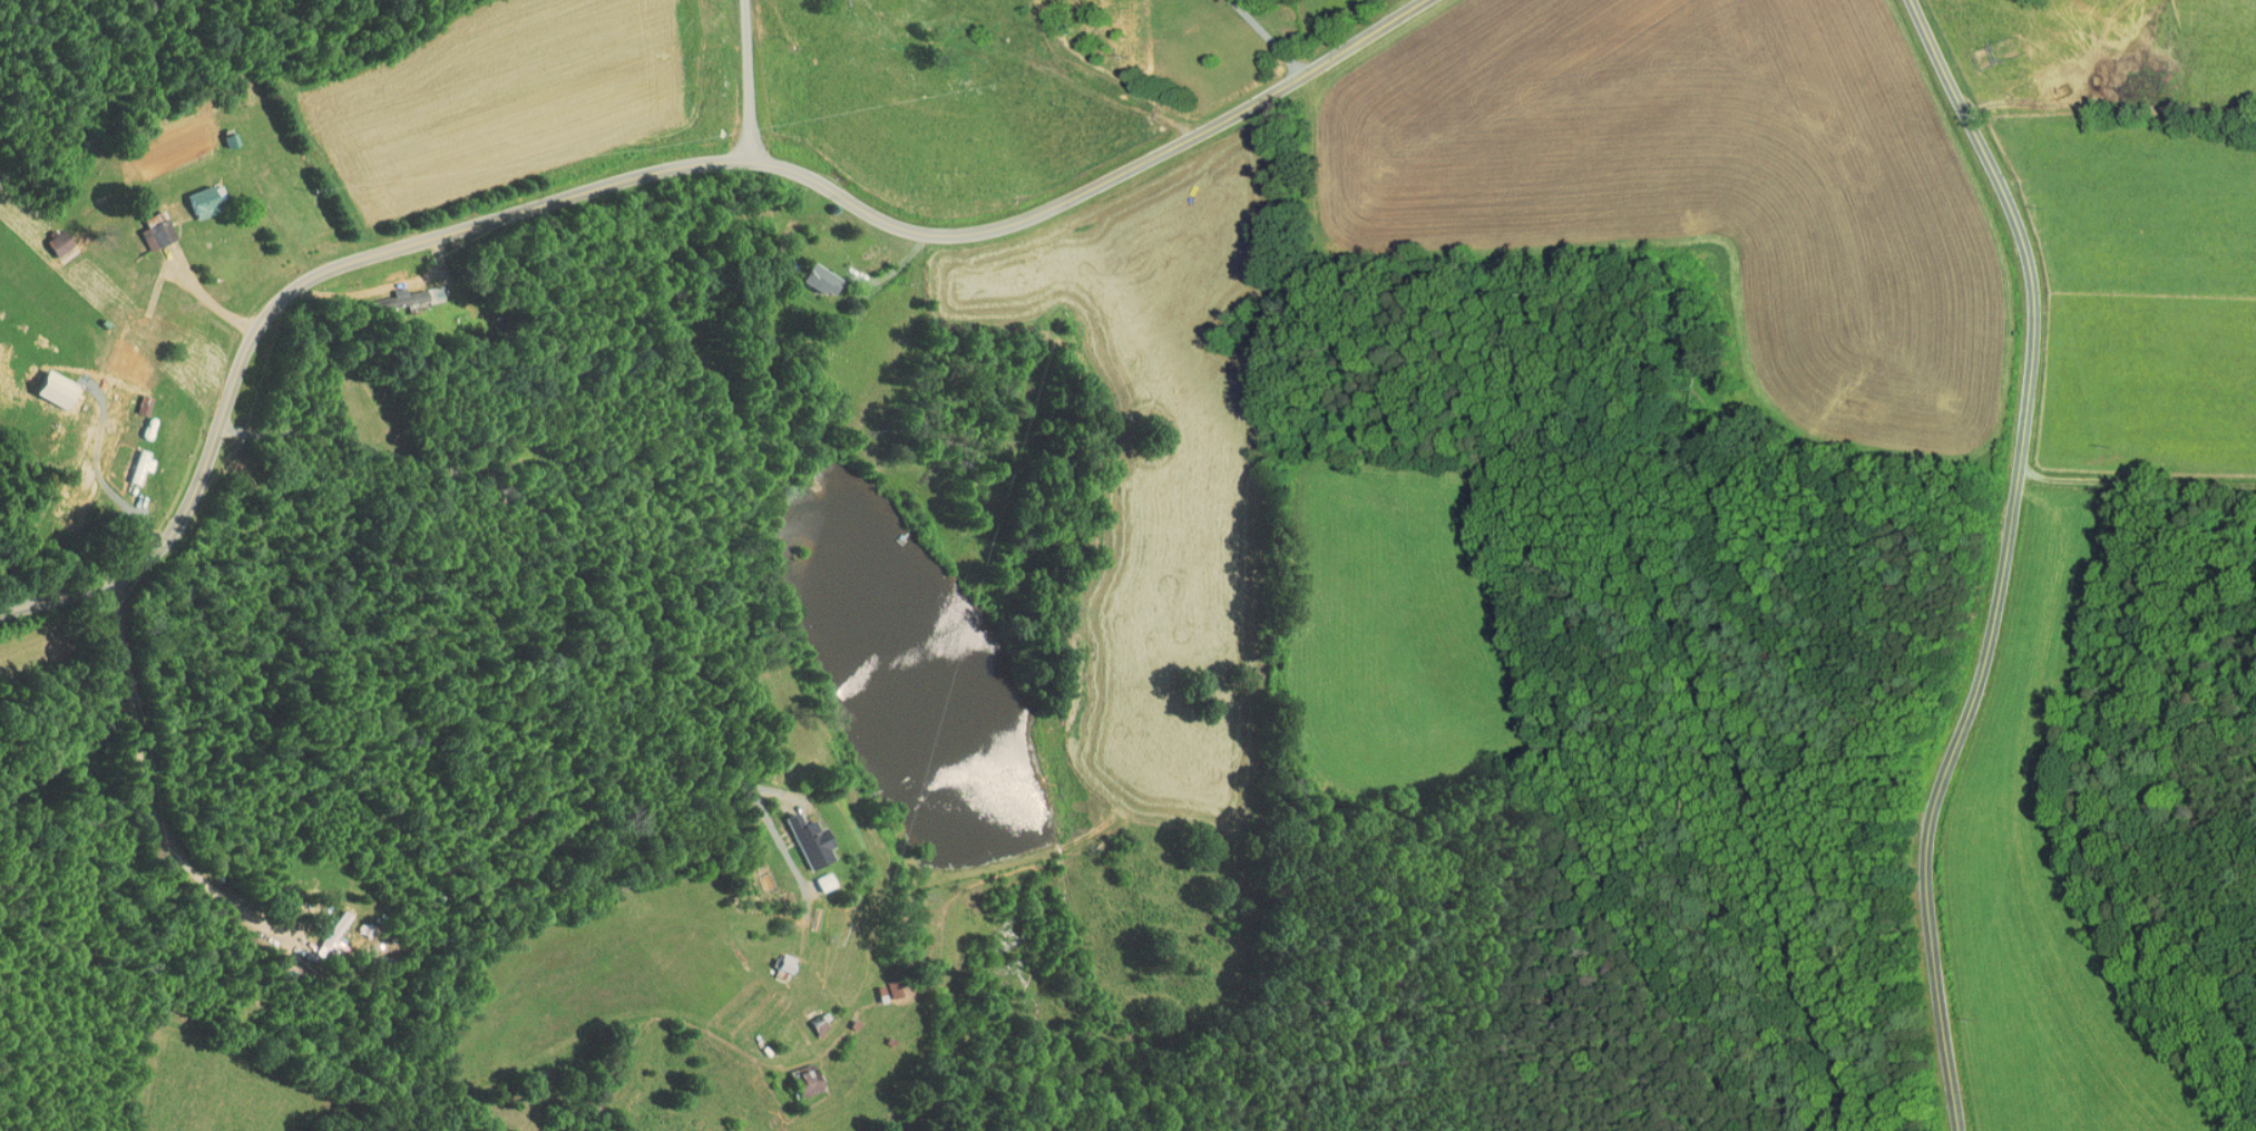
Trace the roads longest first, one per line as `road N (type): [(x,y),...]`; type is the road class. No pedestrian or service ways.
road 1 (residential): [(0,618),(98,586),(149,558),(189,508),(265,323),(323,275),(684,166),(755,163),(795,172),(878,218),(927,234),(1003,231),(1075,203),(1424,0)]
road 2 (residential): [(1956,1130),(1928,866),(1951,751),(1991,626),(2029,399),(2031,334),(2023,254),(1995,172),(1915,0)]
road 3 (residential): [(2015,468),(2255,482)]

